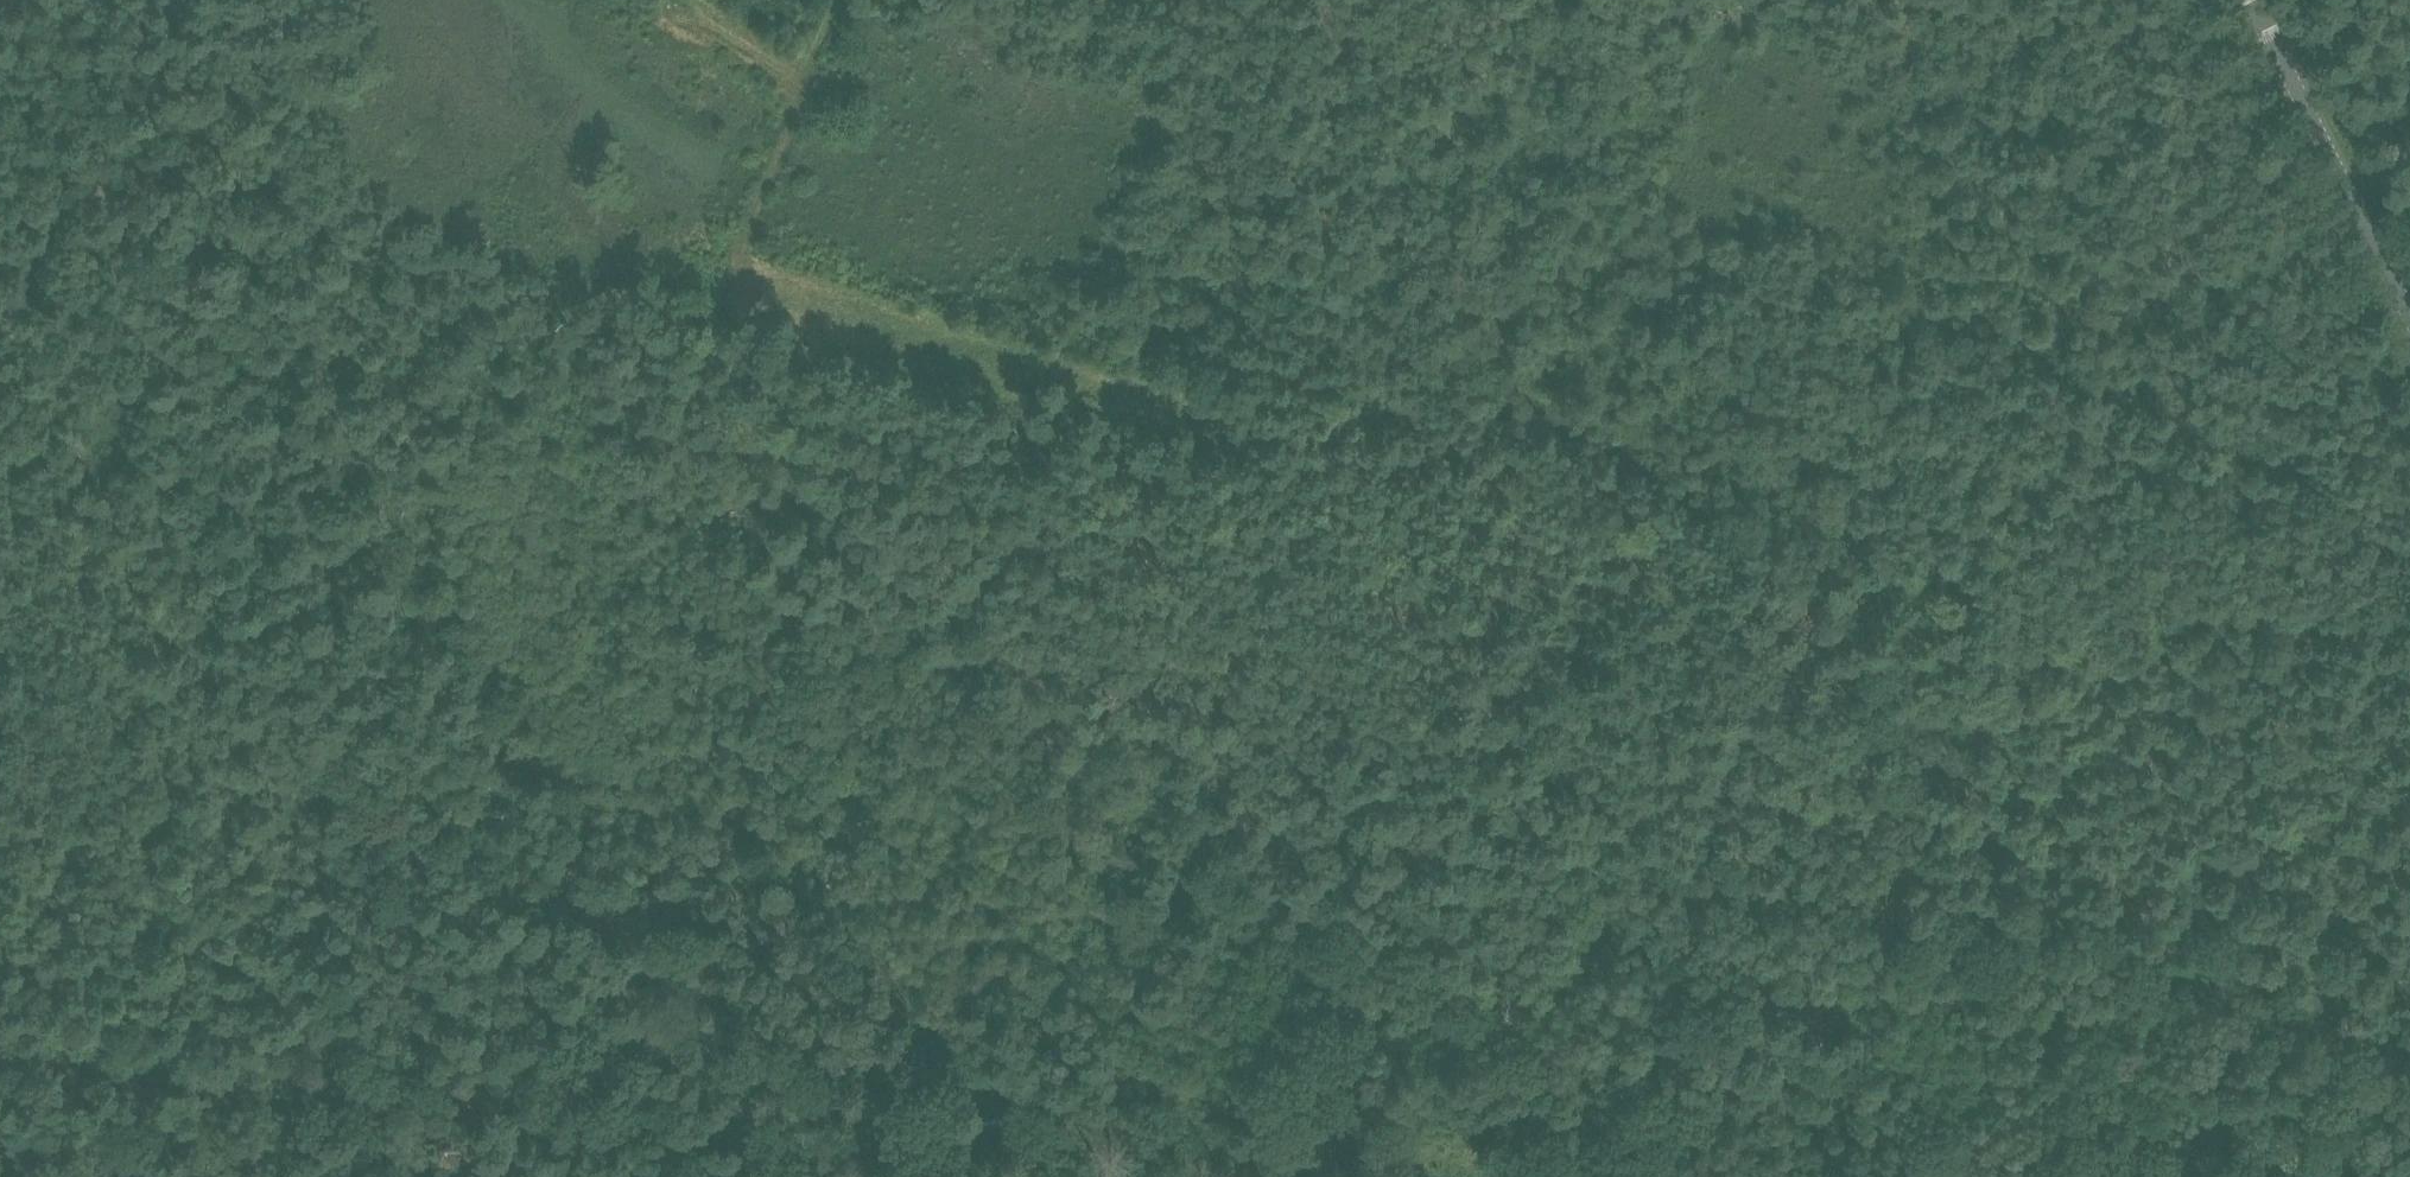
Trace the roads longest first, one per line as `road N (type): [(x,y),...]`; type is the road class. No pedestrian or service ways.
road 1 (tertiary): [(2409,327),(2246,0)]

